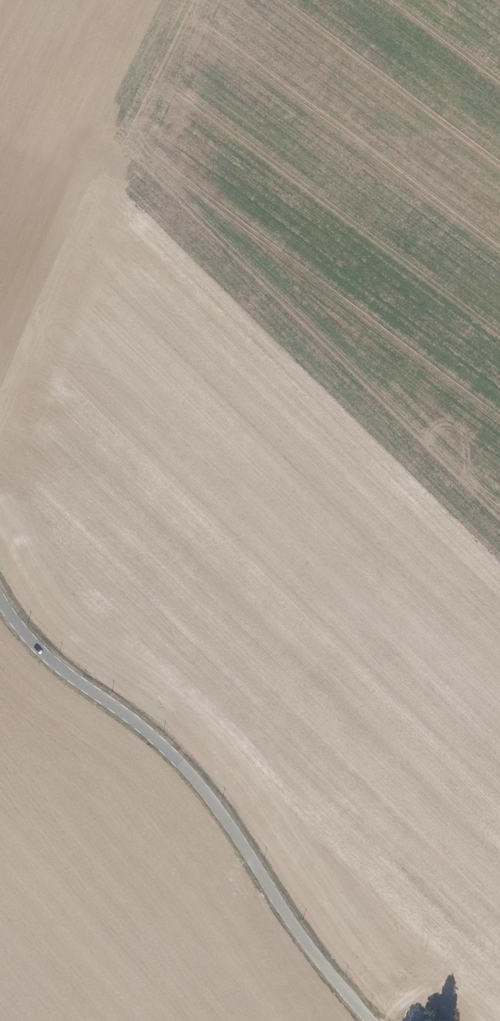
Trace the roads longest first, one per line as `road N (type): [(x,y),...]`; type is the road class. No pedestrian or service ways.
road 1 (unclassified): [(0,599),(32,642),(171,753),(368,1020)]

